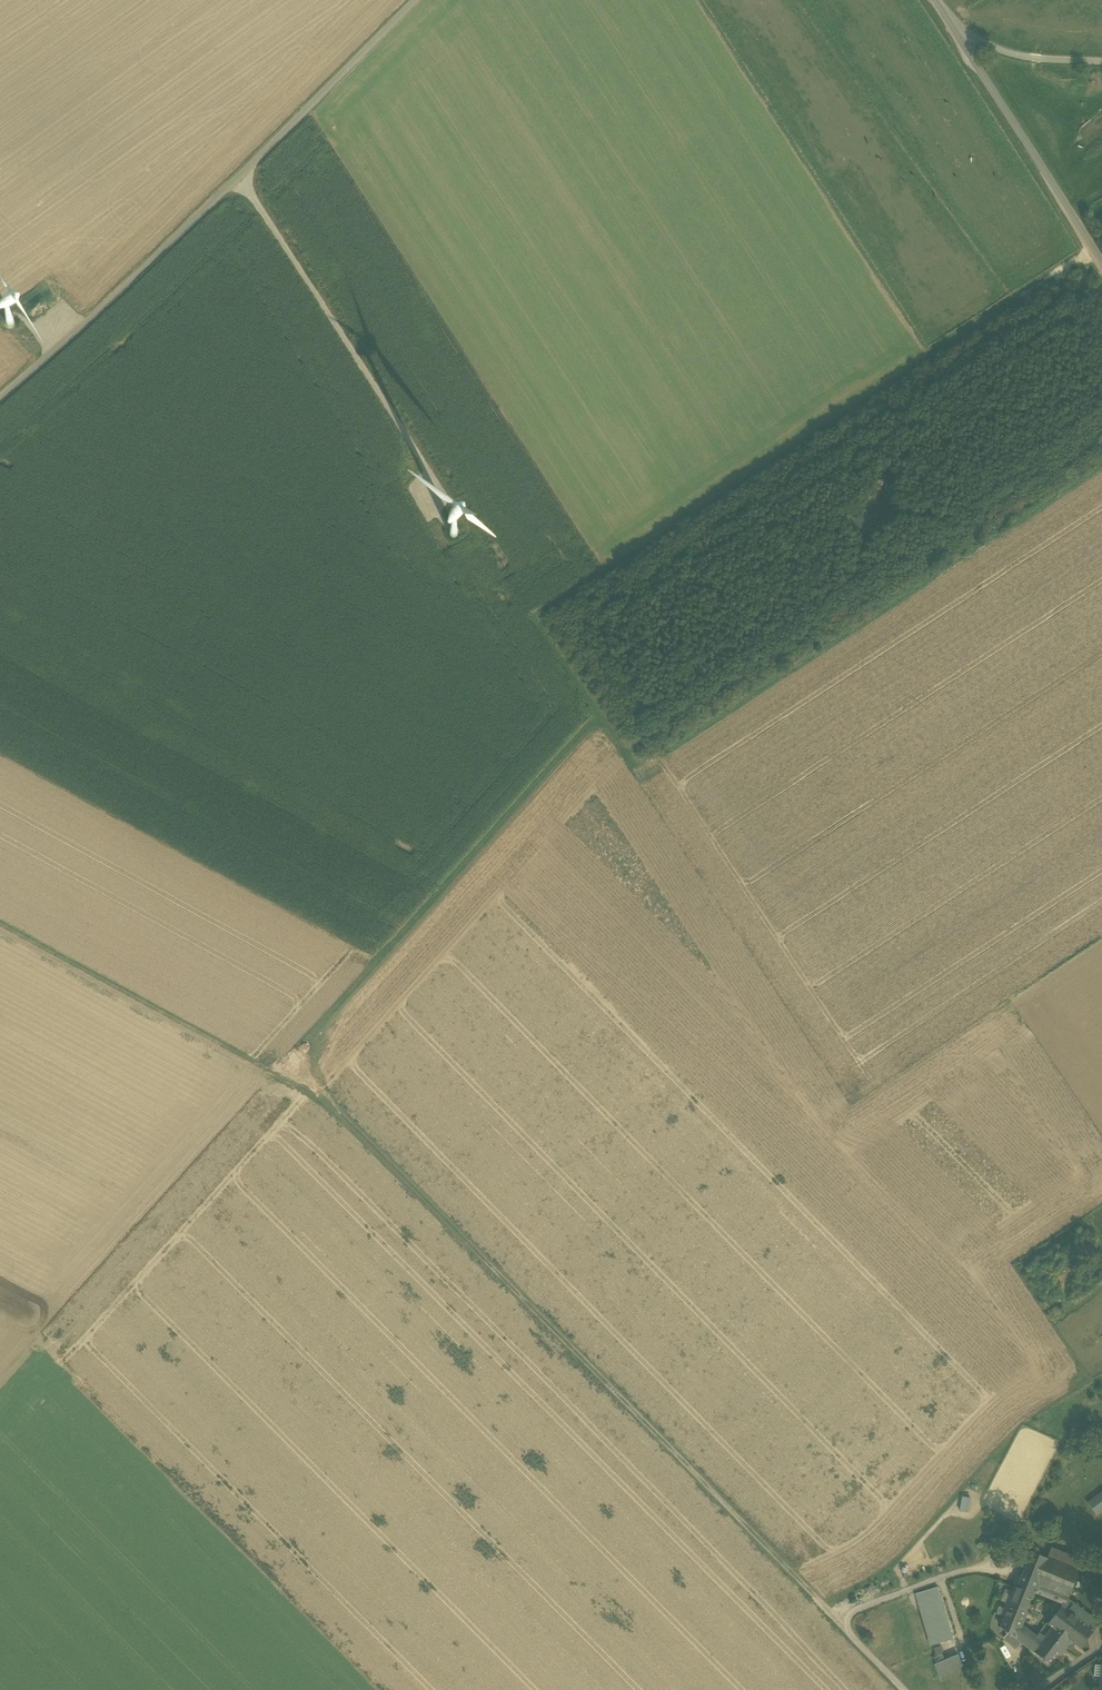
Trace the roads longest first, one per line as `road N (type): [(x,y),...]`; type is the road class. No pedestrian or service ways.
road 1 (track): [(0,932),(268,1079),(326,1099),(847,1621)]
road 2 (track): [(874,536),(853,580),(652,708),(633,757),(628,760),(606,730),(589,731),(272,1080)]
road 3 (track): [(0,399),(240,180),(418,0)]
road 4 (track): [(448,518),(436,485),(240,180)]
road 5 (unclassified): [(932,0),(1101,267)]
road 6 (track): [(904,1689),(852,1635),(850,1616),(971,1570),(1014,1580)]
road 7 (track): [(1027,1689),(1004,1640),(962,1645),(941,1581)]
road 8 (track): [(1101,61),(1028,58),(967,45)]

